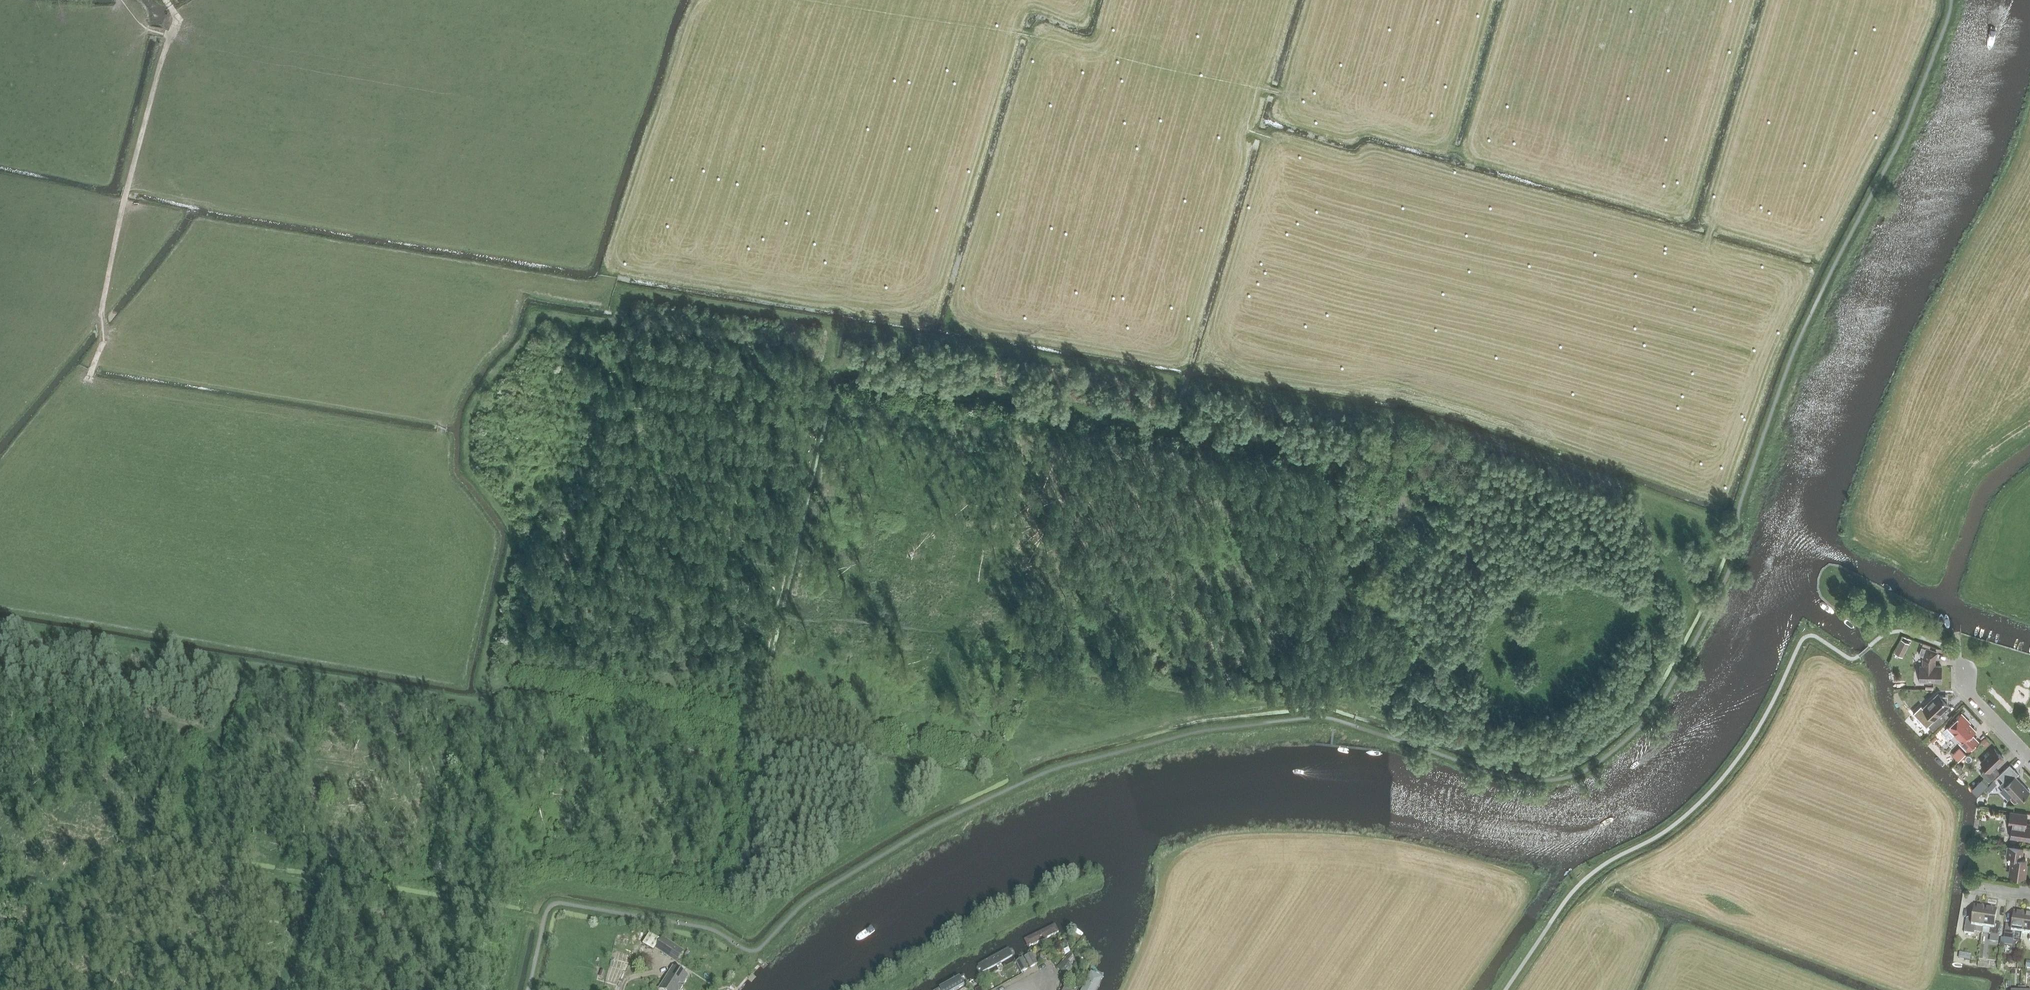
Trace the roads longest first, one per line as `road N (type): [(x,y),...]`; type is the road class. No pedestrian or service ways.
road 1 (track): [(803,0),(1066,43),(1289,96)]
road 2 (track): [(166,0),(176,16),(126,192),(103,341),(89,381)]

